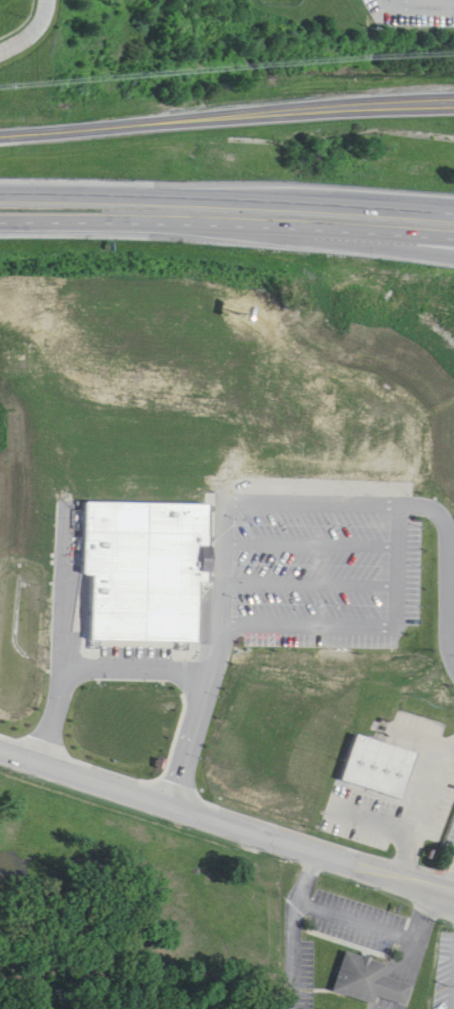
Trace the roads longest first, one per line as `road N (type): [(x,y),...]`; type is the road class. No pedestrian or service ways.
road 1 (tertiary): [(453,889),(0,738)]
road 2 (tertiary): [(0,121),(453,91)]
road 3 (motorway): [(0,226),(453,243)]
road 4 (motorway): [(453,203),(0,191)]
road 5 (motorway): [(307,234),(453,258)]

